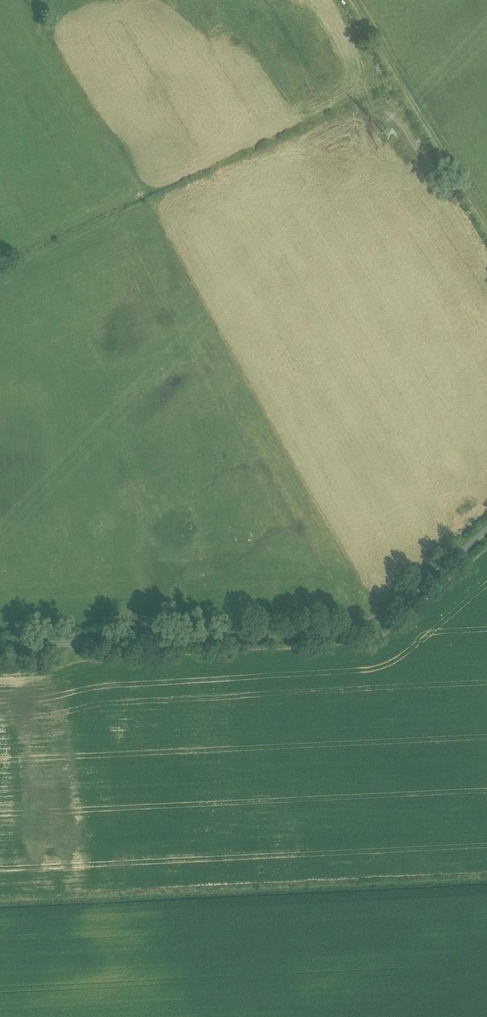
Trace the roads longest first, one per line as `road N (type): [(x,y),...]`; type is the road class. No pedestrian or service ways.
road 1 (unclassified): [(486,531),(386,615),(341,634),(0,650)]
road 2 (track): [(349,0),(486,228)]

